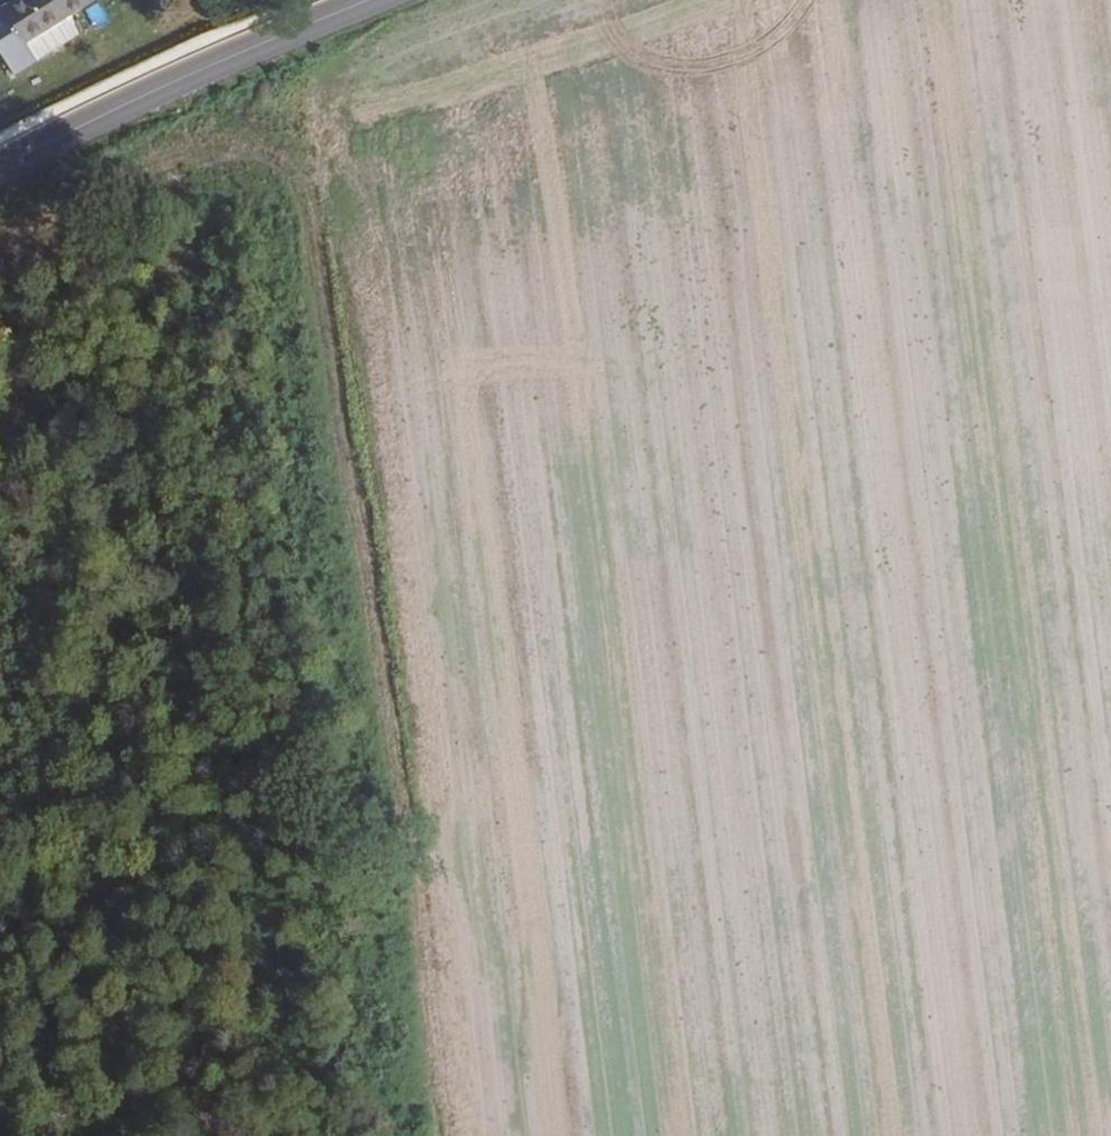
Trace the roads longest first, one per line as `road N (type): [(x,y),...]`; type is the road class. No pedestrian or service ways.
road 1 (tertiary): [(371,0),(0,169)]

